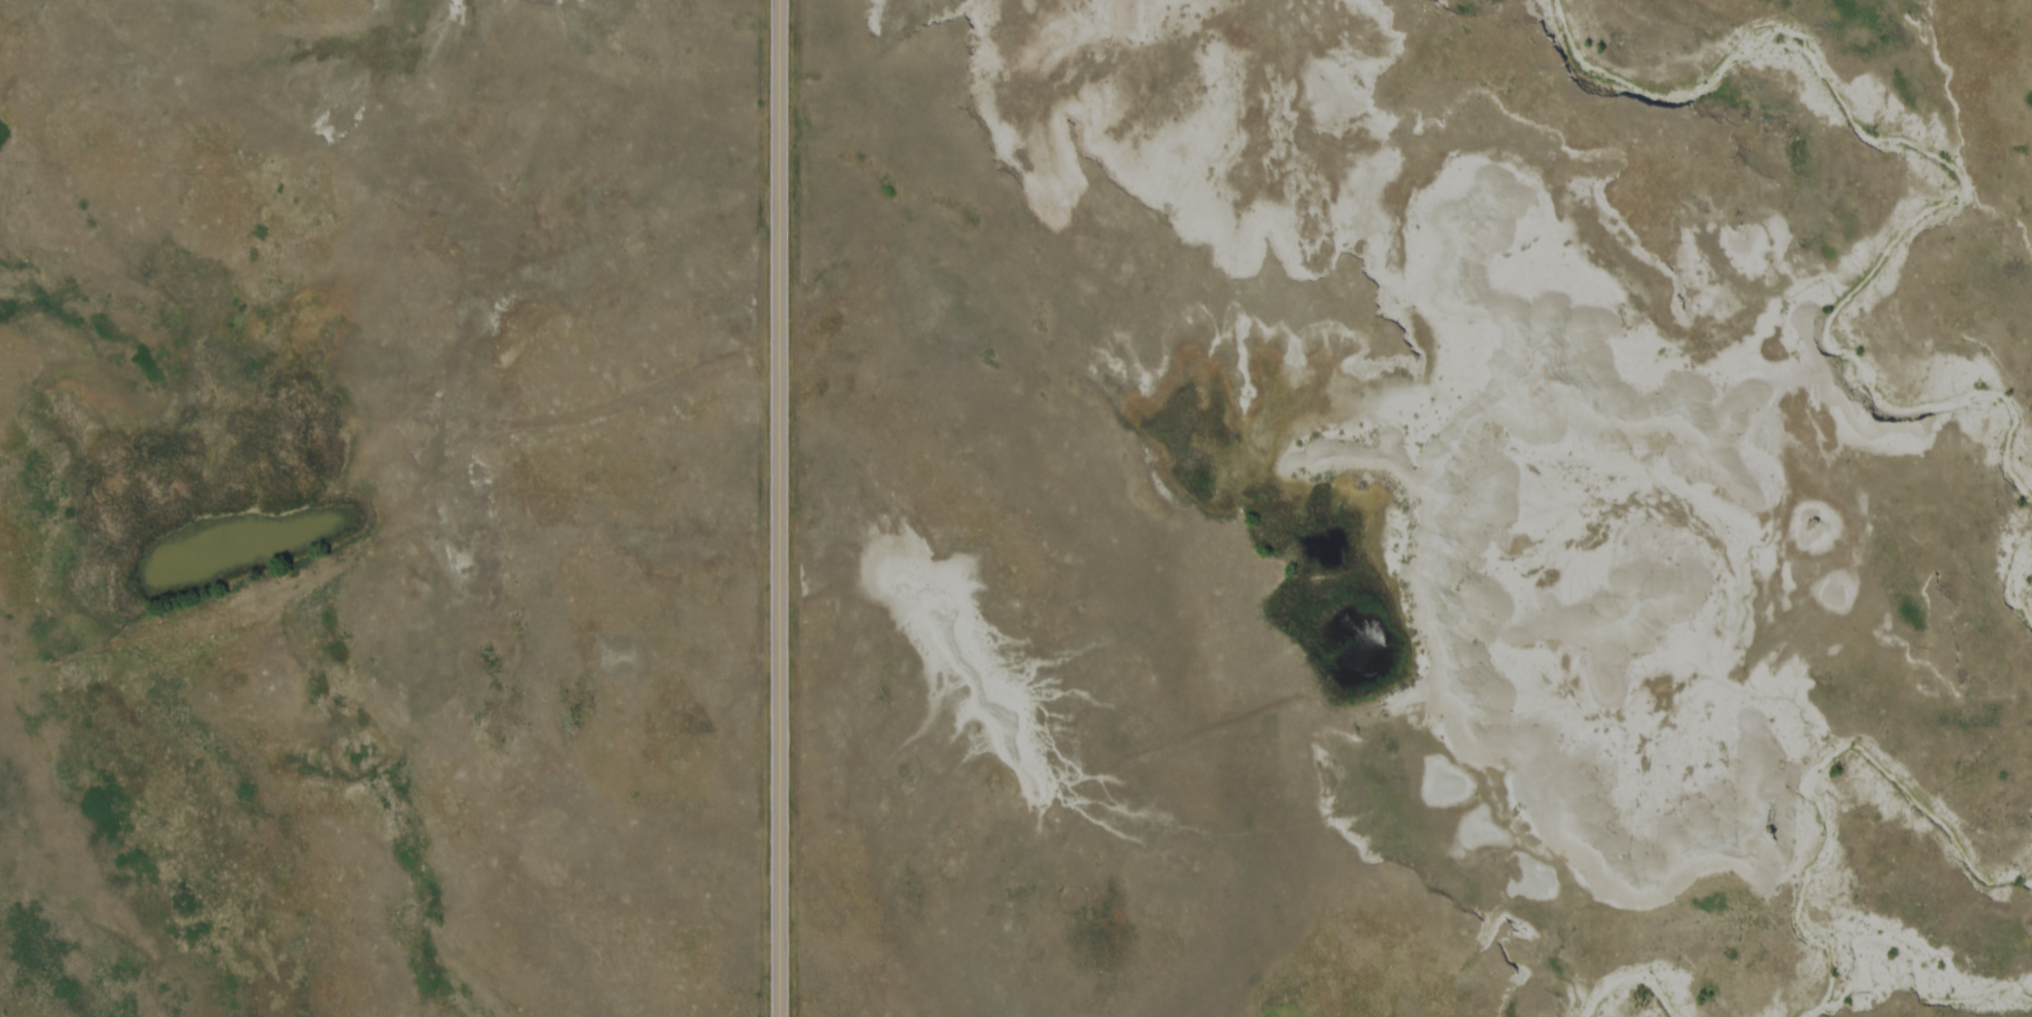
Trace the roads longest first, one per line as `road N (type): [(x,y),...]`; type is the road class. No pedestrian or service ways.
road 1 (tertiary): [(783,0),(777,1016)]
road 2 (track): [(777,348),(593,413),(497,419),(434,460),(328,608),(234,649),(0,686)]

